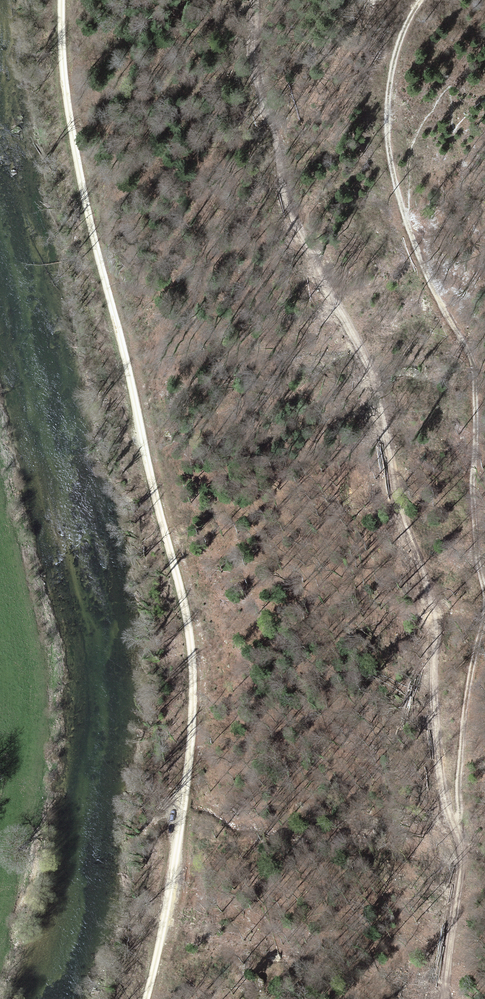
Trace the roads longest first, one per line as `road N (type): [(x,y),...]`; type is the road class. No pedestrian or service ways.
road 1 (track): [(60,0),(77,163),(189,640),(188,752),(145,998)]
road 2 (track): [(257,0),(256,68),(288,203),(373,375),(395,488),(434,607),(439,783),(460,840)]
road 3 (track): [(484,599),(473,512),(472,361),(406,219)]
road 4 (track): [(406,219),(386,105),(401,38),(423,0)]
road 5 (track): [(460,840),(463,724),(484,616)]
road 6 (track): [(439,998),(460,840)]

